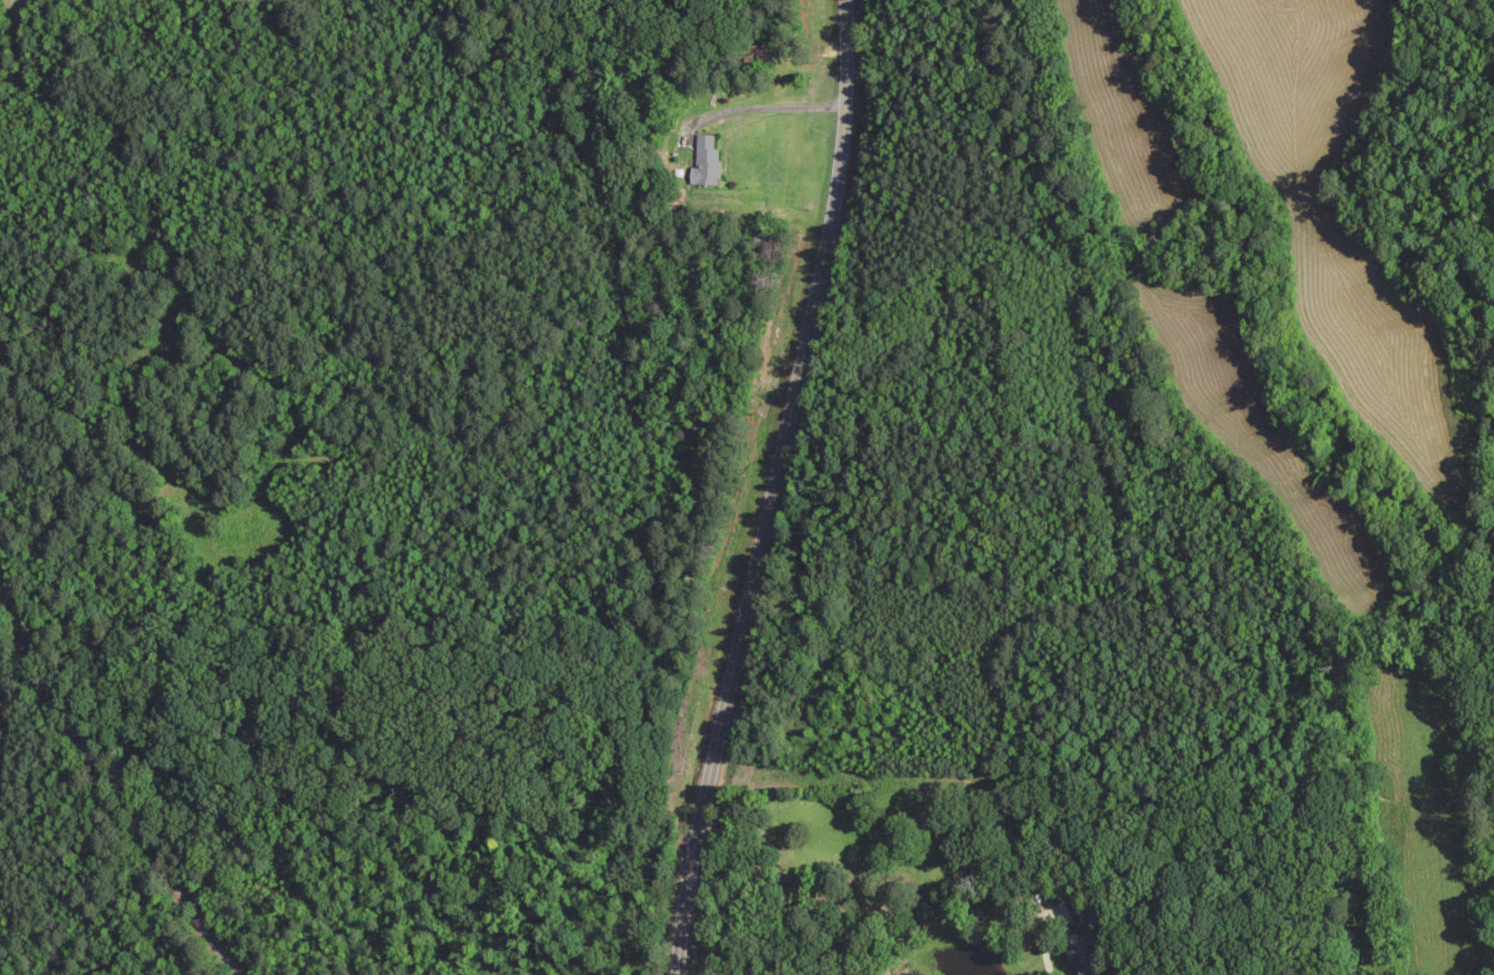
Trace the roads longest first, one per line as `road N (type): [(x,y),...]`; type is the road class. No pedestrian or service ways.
road 1 (residential): [(672,974),(675,910),(700,853),(711,735),(855,167),(869,0)]
road 2 (residential): [(0,549),(12,595),(237,974)]

